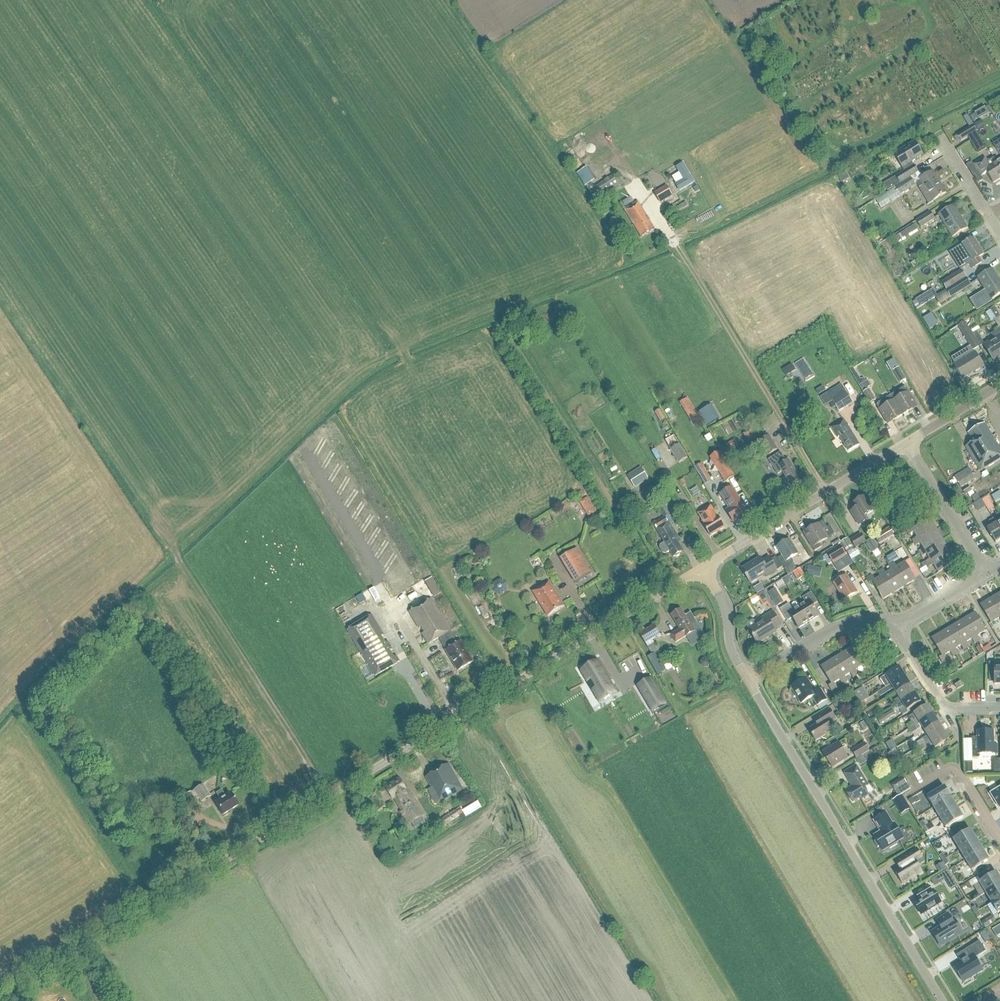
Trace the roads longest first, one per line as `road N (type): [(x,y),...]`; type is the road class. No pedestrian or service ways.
road 1 (unclassified): [(0,998),(703,568)]
road 2 (tertiary): [(941,1000),(747,679)]
road 3 (unclassified): [(676,246),(826,492)]
road 4 (track): [(331,795),(181,557)]
road 5 (residential): [(747,679),(850,622),(897,627)]
road 6 (residential): [(986,574),(907,443)]
road 7 (tertiary): [(703,568),(826,492)]
road 8 (residential): [(915,792),(956,770),(999,839)]
road 9 (tertiary): [(747,679),(723,602),(703,568)]

